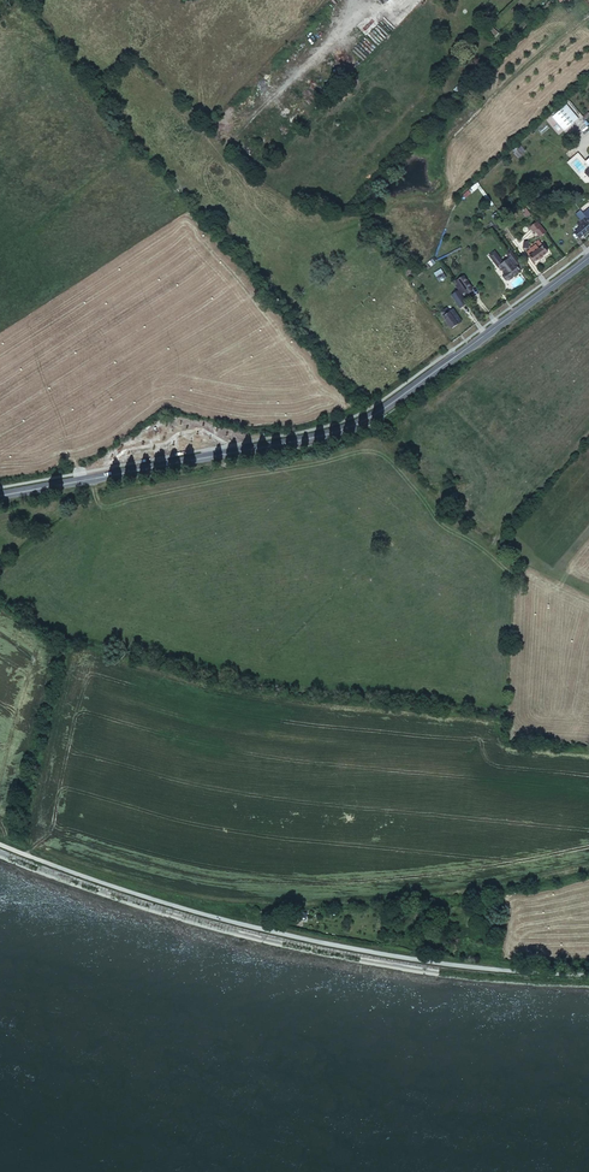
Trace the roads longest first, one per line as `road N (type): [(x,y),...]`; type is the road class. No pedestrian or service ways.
road 1 (tertiary): [(588,254),(365,422),(307,442),(109,470),(0,498)]

